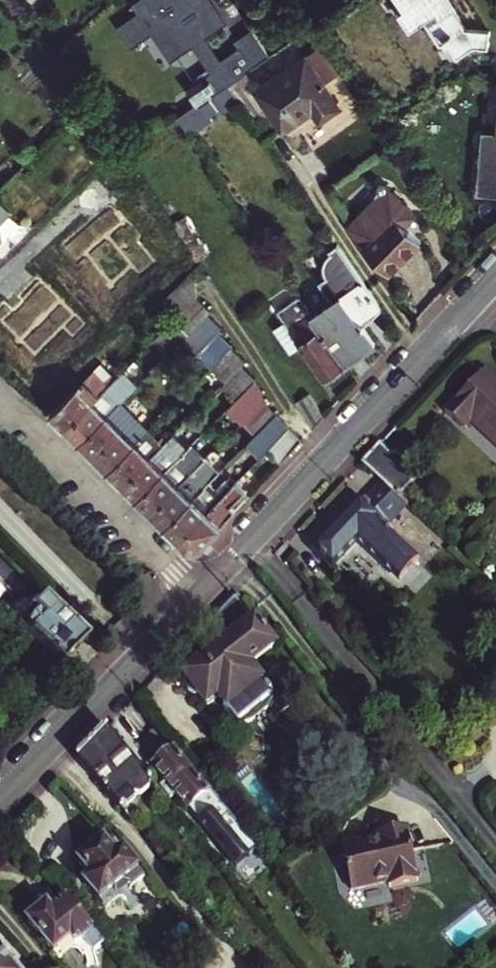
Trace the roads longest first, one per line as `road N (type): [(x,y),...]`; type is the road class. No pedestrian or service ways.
road 1 (residential): [(250,541),(495,846)]
road 2 (residential): [(250,541),(485,291)]
road 3 (residential): [(53,744),(241,967)]
road 4 (residential): [(159,549),(0,390)]
road 5 (residential): [(53,744),(201,591)]

